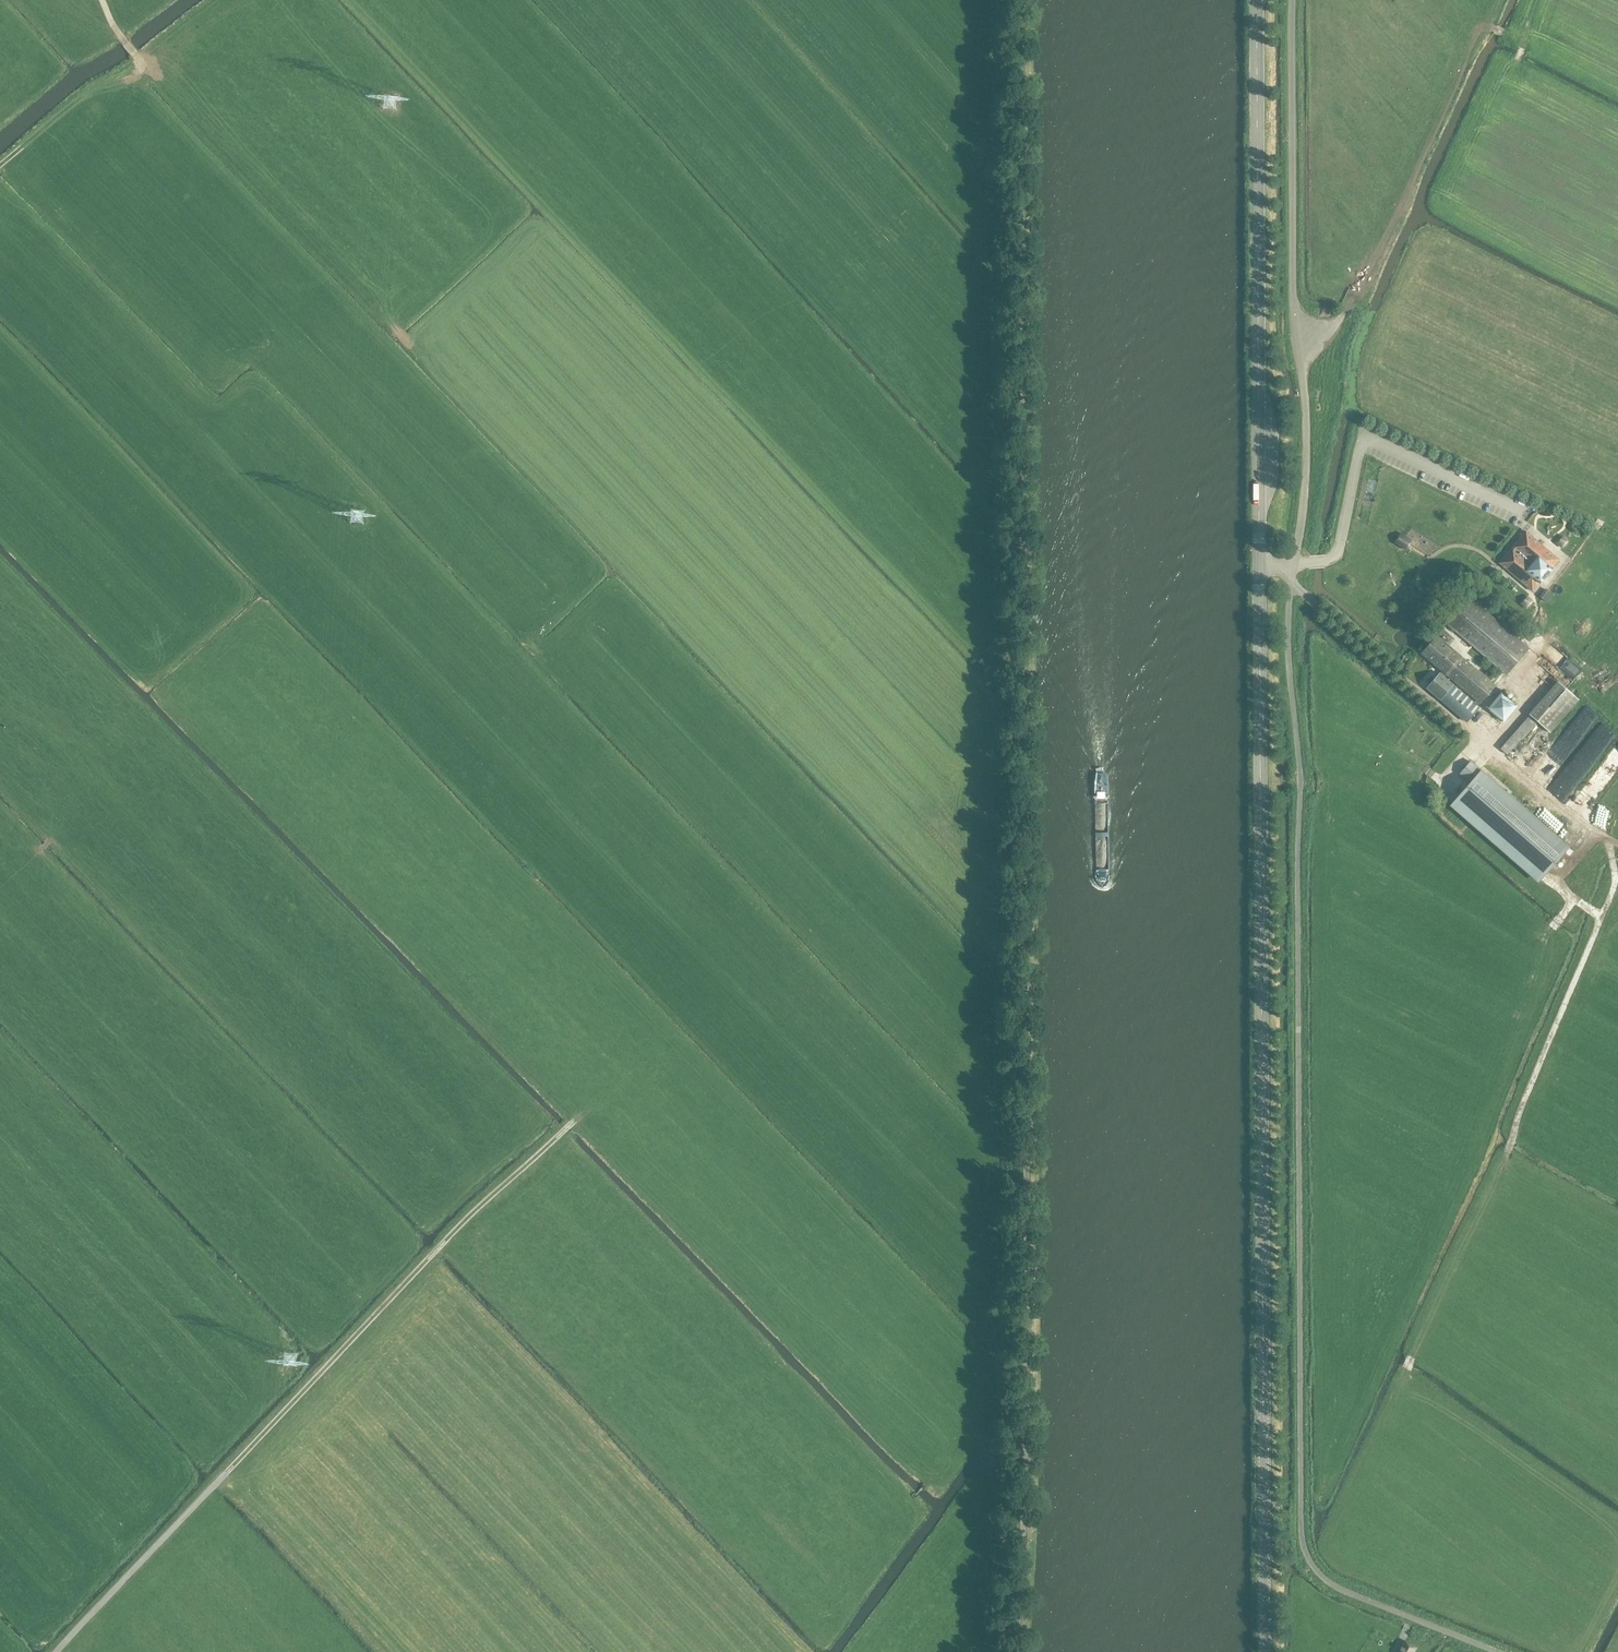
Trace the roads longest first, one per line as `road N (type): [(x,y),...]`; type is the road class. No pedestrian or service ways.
road 1 (track): [(497,793),(546,844),(528,871),(552,1045),(573,1120),(56,1651)]
road 2 (tertiary): [(1265,1651),(1260,568)]
road 3 (track): [(1617,838),(1609,834),(1613,885),(1507,1153),(1406,1373)]
road 4 (unclassified): [(1292,0),(1293,295),(1308,469),(1292,578)]
road 5 (tertiary): [(1260,0),(1260,568)]
road 6 (track): [(1609,834),(1571,812),(1292,578)]
road 7 (track): [(1518,39),(1488,26),(1369,266)]
road 8 (track): [(765,713),(914,829),(1018,830)]
road 9 (track): [(103,0),(146,66),(97,88),(0,166)]
road 10 (track): [(315,1379),(413,1490)]
road 11 (track): [(200,124),(146,66),(191,29)]

